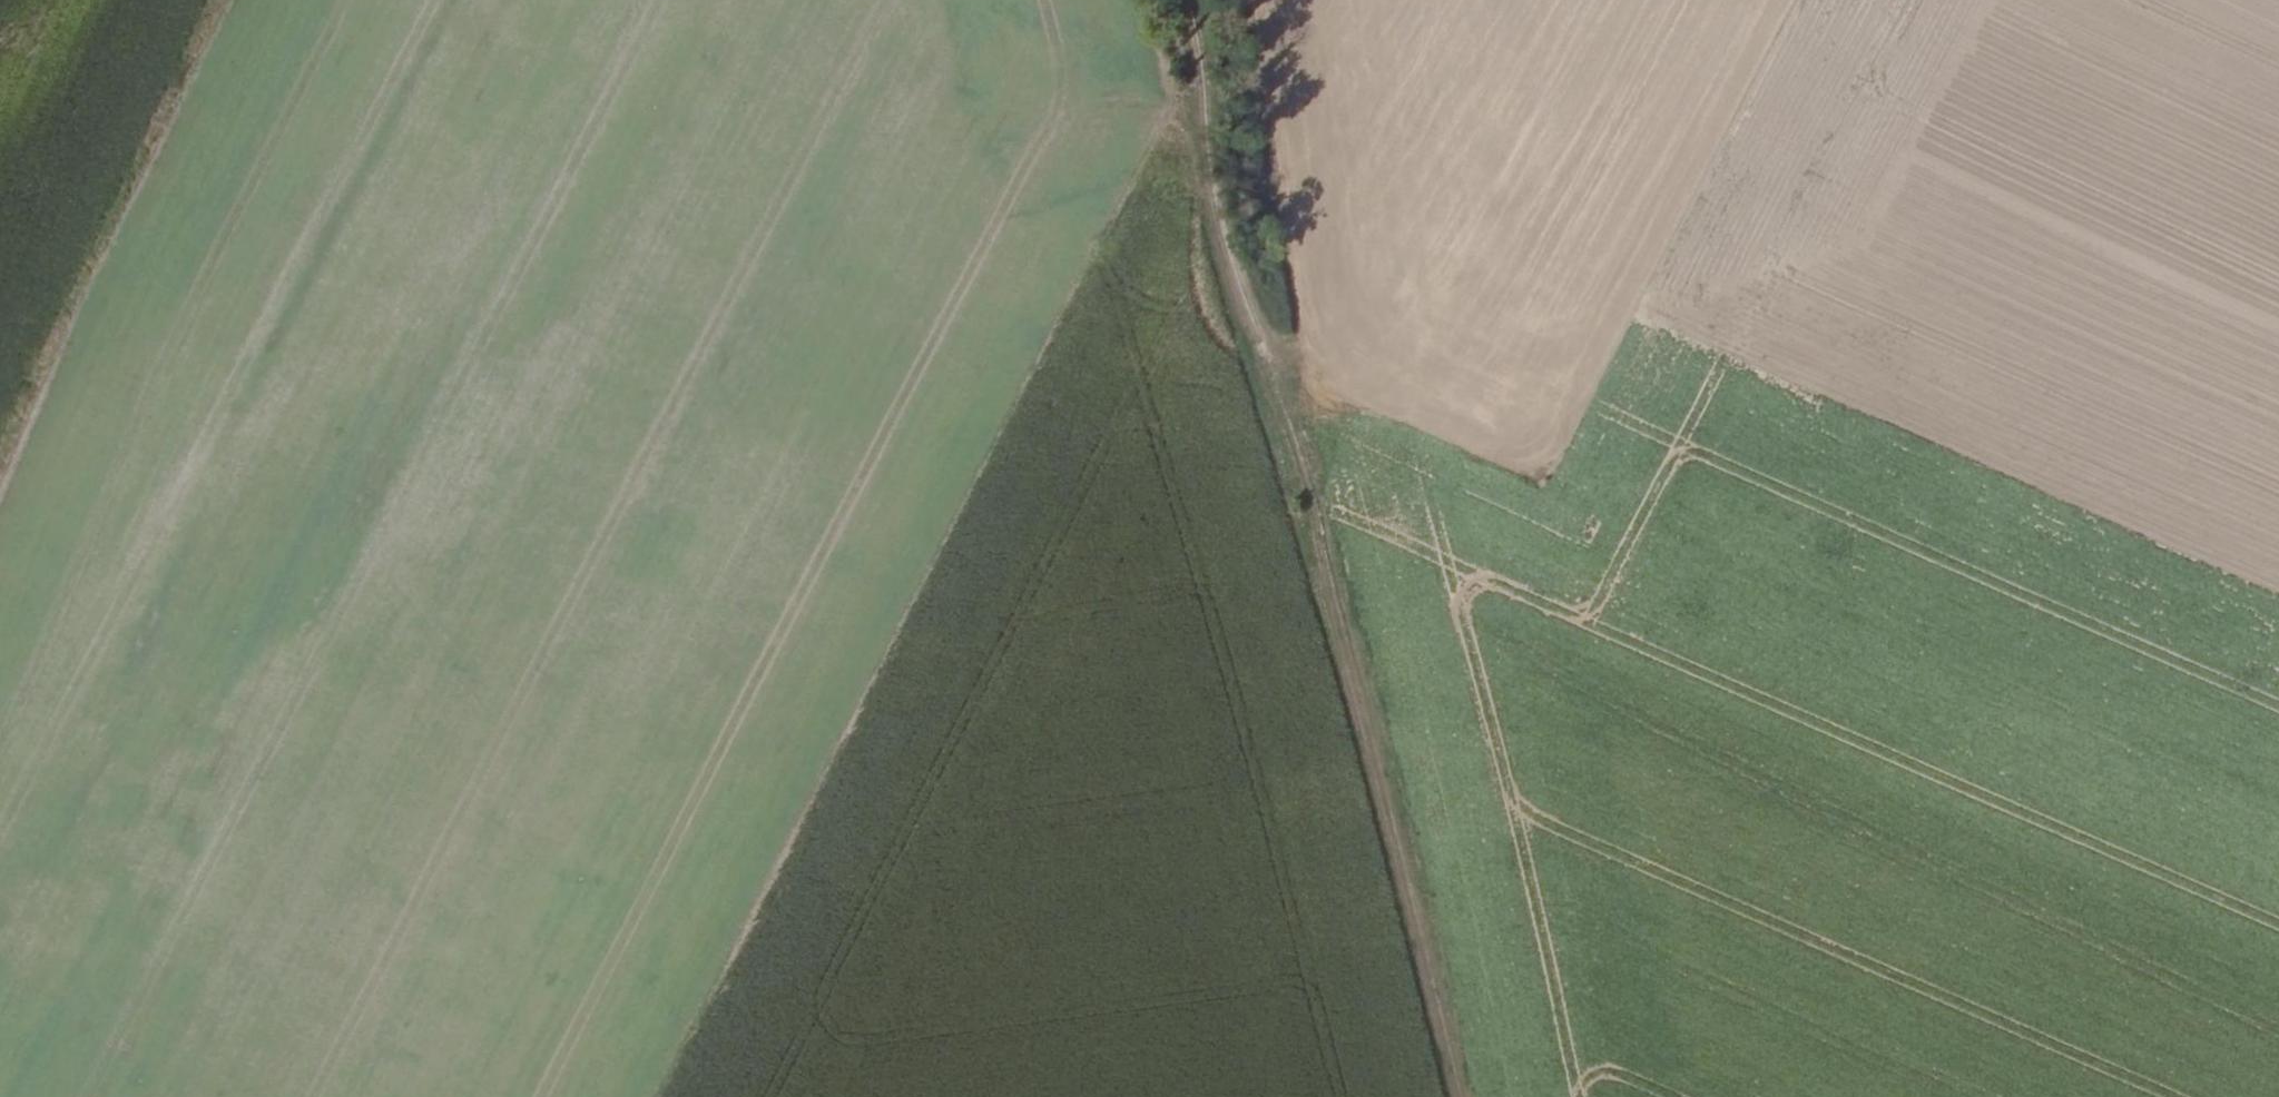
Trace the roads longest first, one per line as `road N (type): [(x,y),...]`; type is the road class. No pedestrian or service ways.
road 1 (track): [(1182,0),(1232,262),(1309,471),(1470,1096)]

